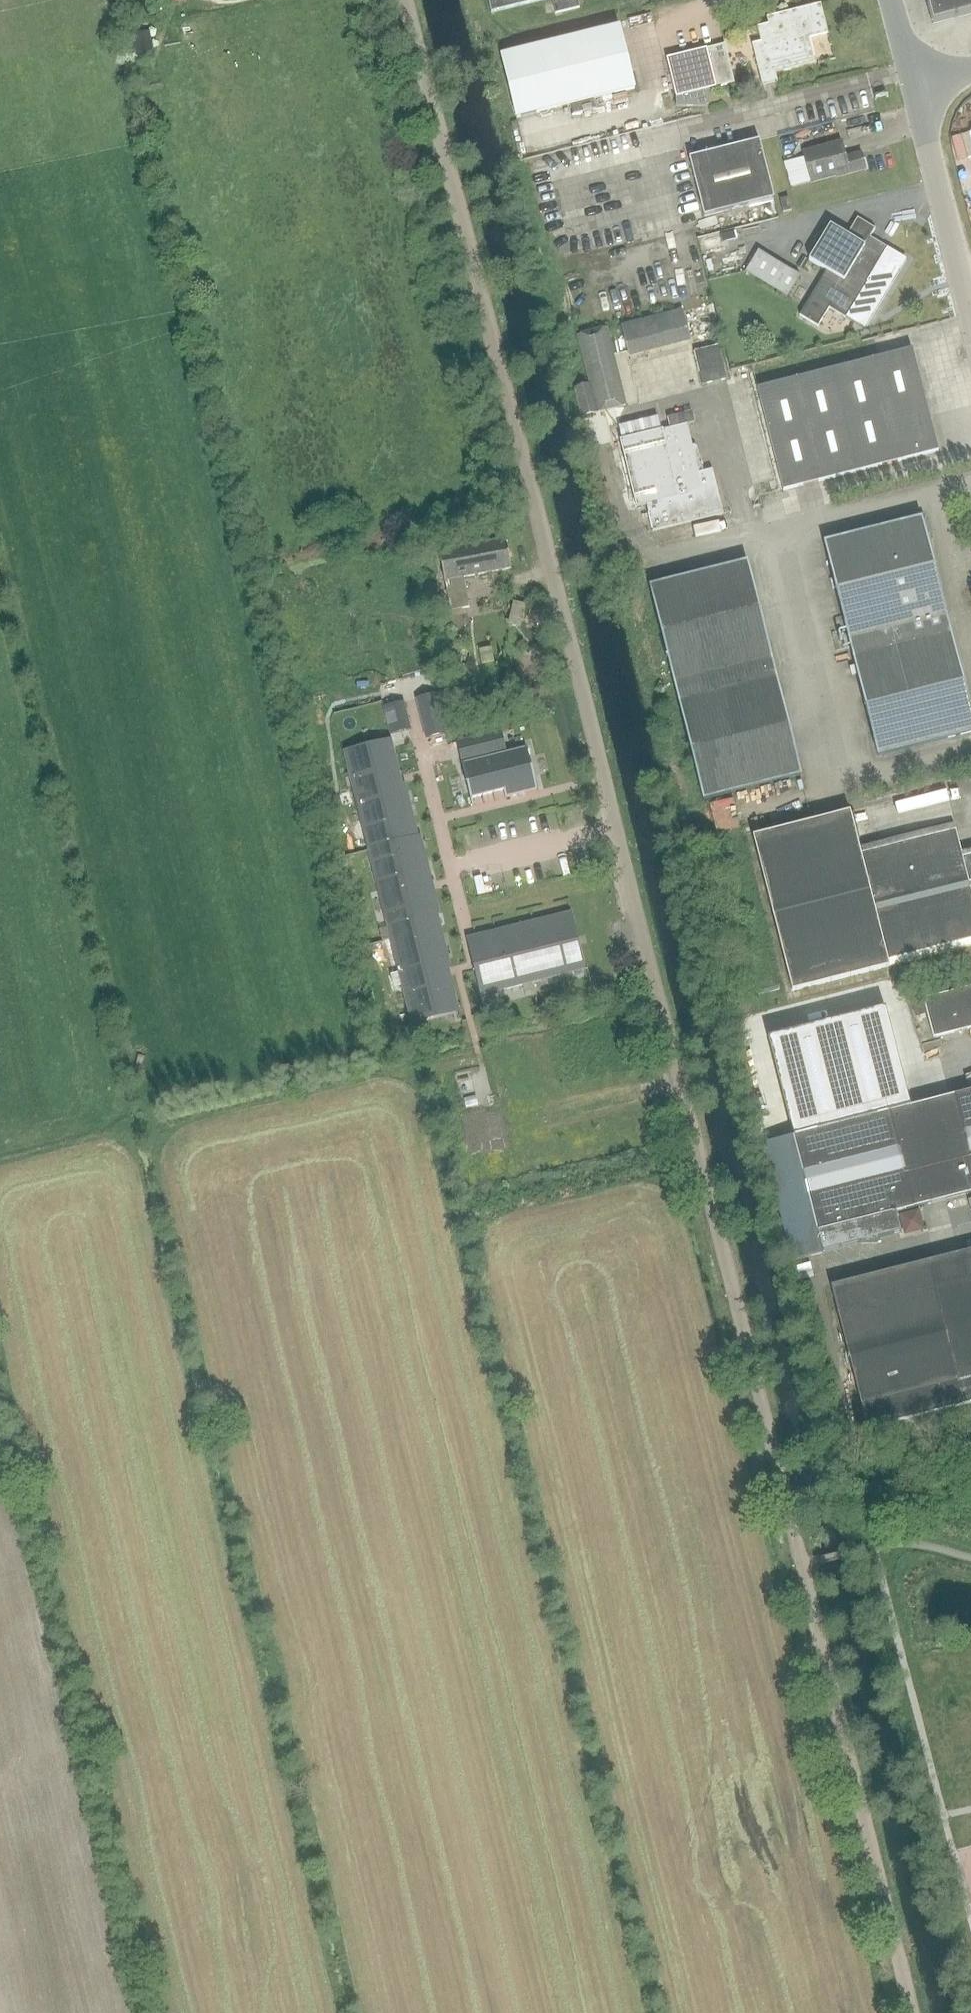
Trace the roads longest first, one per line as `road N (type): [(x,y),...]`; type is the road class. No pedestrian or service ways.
road 1 (unclassified): [(915,2012),(408,0)]
road 2 (unclassified): [(627,572),(970,479)]
road 3 (unclassified): [(970,324),(910,85)]

